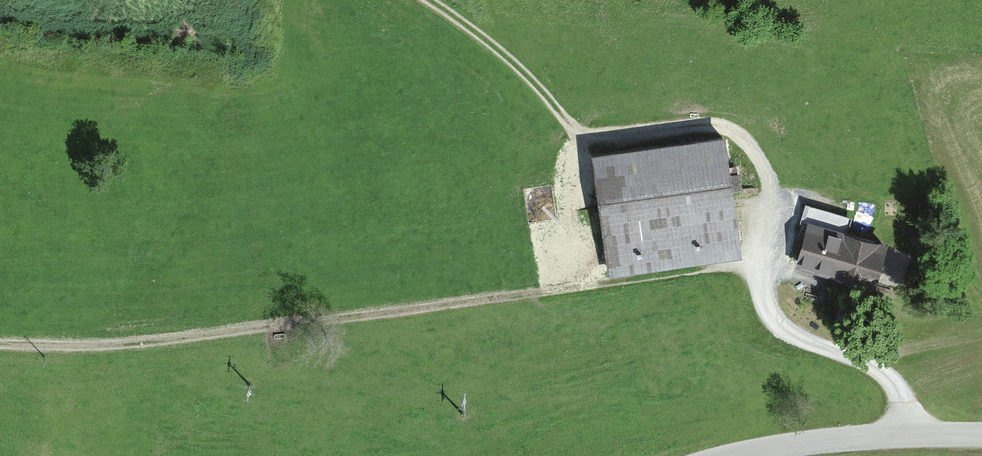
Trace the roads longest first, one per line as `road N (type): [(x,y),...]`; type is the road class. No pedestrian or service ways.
road 1 (track): [(758,262),(132,344),(0,345)]
road 2 (tertiary): [(745,455),(787,444),(981,436)]
road 3 (track): [(580,139),(507,56),(429,0)]
road 4 (track): [(863,362),(981,337)]

